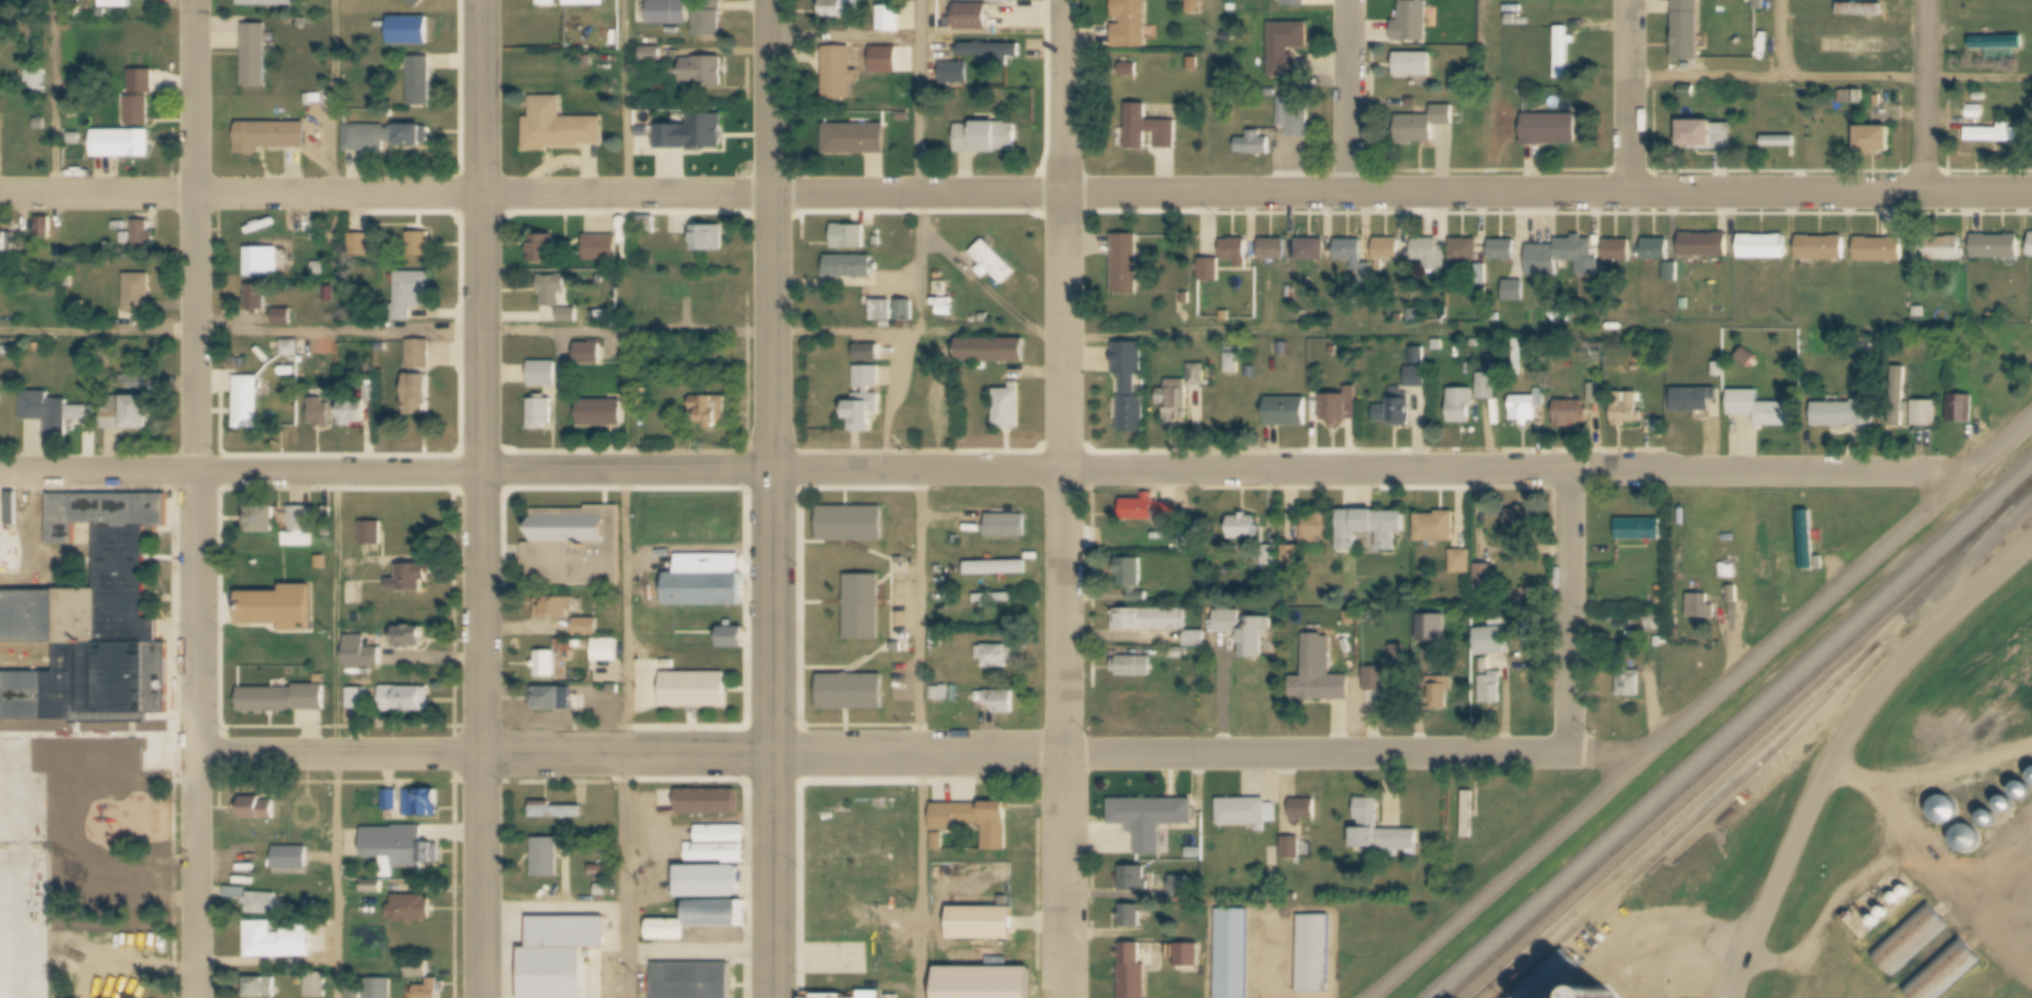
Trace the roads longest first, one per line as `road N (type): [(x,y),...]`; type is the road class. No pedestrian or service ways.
road 1 (residential): [(772,194),(2031,194)]
road 2 (residential): [(773,472),(1963,474)]
road 3 (residential): [(771,0),(775,997)]
road 4 (residential): [(1063,997),(1065,0)]
road 5 (residential): [(481,0),(482,997)]
road 6 (residential): [(197,0),(197,997)]
road 7 (residential): [(2031,412),(1367,997)]
road 8 (residential): [(1645,756),(774,754)]
road 9 (residential): [(774,754),(0,756)]
road 10 (residential): [(0,473),(773,472)]
road 11 (residential): [(0,193),(772,194)]
road 12 (tertiary): [(2031,545),(1912,650),(1866,709),(1802,832),(1734,997)]
road 13 (residential): [(1571,471),(1568,756)]
road 14 (residential): [(1926,194),(1928,0)]
road 15 (residential): [(1351,0),(1353,194)]
road 16 (residential): [(1632,0),(1634,194)]

